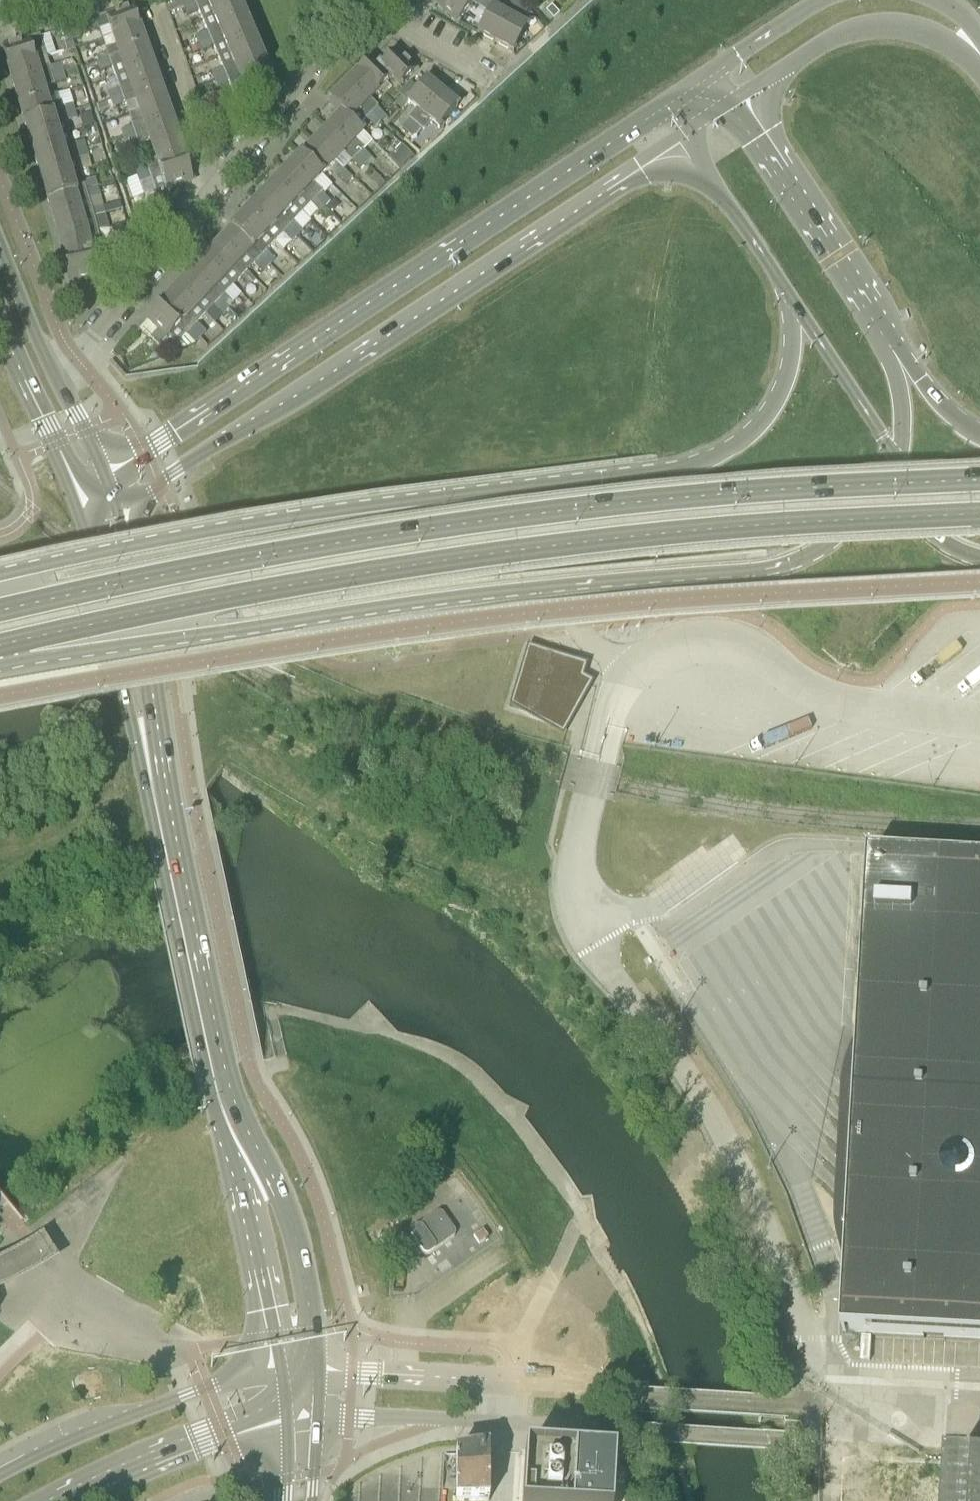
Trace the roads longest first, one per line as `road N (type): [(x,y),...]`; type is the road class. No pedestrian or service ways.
road 1 (primary): [(0,649),(145,616),(508,557),(715,533),(979,516)]
road 2 (primary): [(979,482),(747,496),(496,525),(259,561),(0,615)]
road 3 (primary): [(0,652),(112,651),(490,593),(794,561),(836,539),(899,455)]
road 4 (primary): [(788,289),(792,342),(782,389),(754,429),(705,462),(253,527),(0,579)]
road 5 (secondary): [(690,87),(91,481)]
road 6 (secondary): [(102,514),(362,354),(685,133)]
road 7 (secondary): [(221,1075),(102,514)]
road 8 (residential): [(311,1416),(812,1440)]
road 9 (residential): [(806,1406),(312,1370)]
road 10 (secondary): [(312,1370),(309,1300),(289,1212),(221,1075)]
road 11 (secondary): [(221,1075),(281,1373)]
road 12 (secondary): [(281,1373),(118,1416),(0,1469)]
road 13 (primary): [(889,334),(737,99)]
road 14 (residential): [(737,99),(865,25),(913,25),(979,53)]
road 15 (secondary): [(58,1500),(192,1443),(286,1419)]
road 16 (residential): [(55,373),(212,191)]
road 17 (primary): [(788,289),(899,455)]
road 18 (residential): [(212,191),(155,0)]
road 19 (residential): [(212,191),(300,80),(322,27)]
road 20 (primary): [(685,133),(788,289)]
road 21 (tertiary): [(0,334),(49,444),(91,481)]
road 22 (residential): [(819,0),(690,87)]
road 23 (tertiary): [(55,373),(0,242)]
road 24 (primary): [(979,433),(949,410),(889,334)]
road 25 (primary): [(899,455),(903,404),(889,334)]
road 26 (primary): [(899,455),(979,546)]

